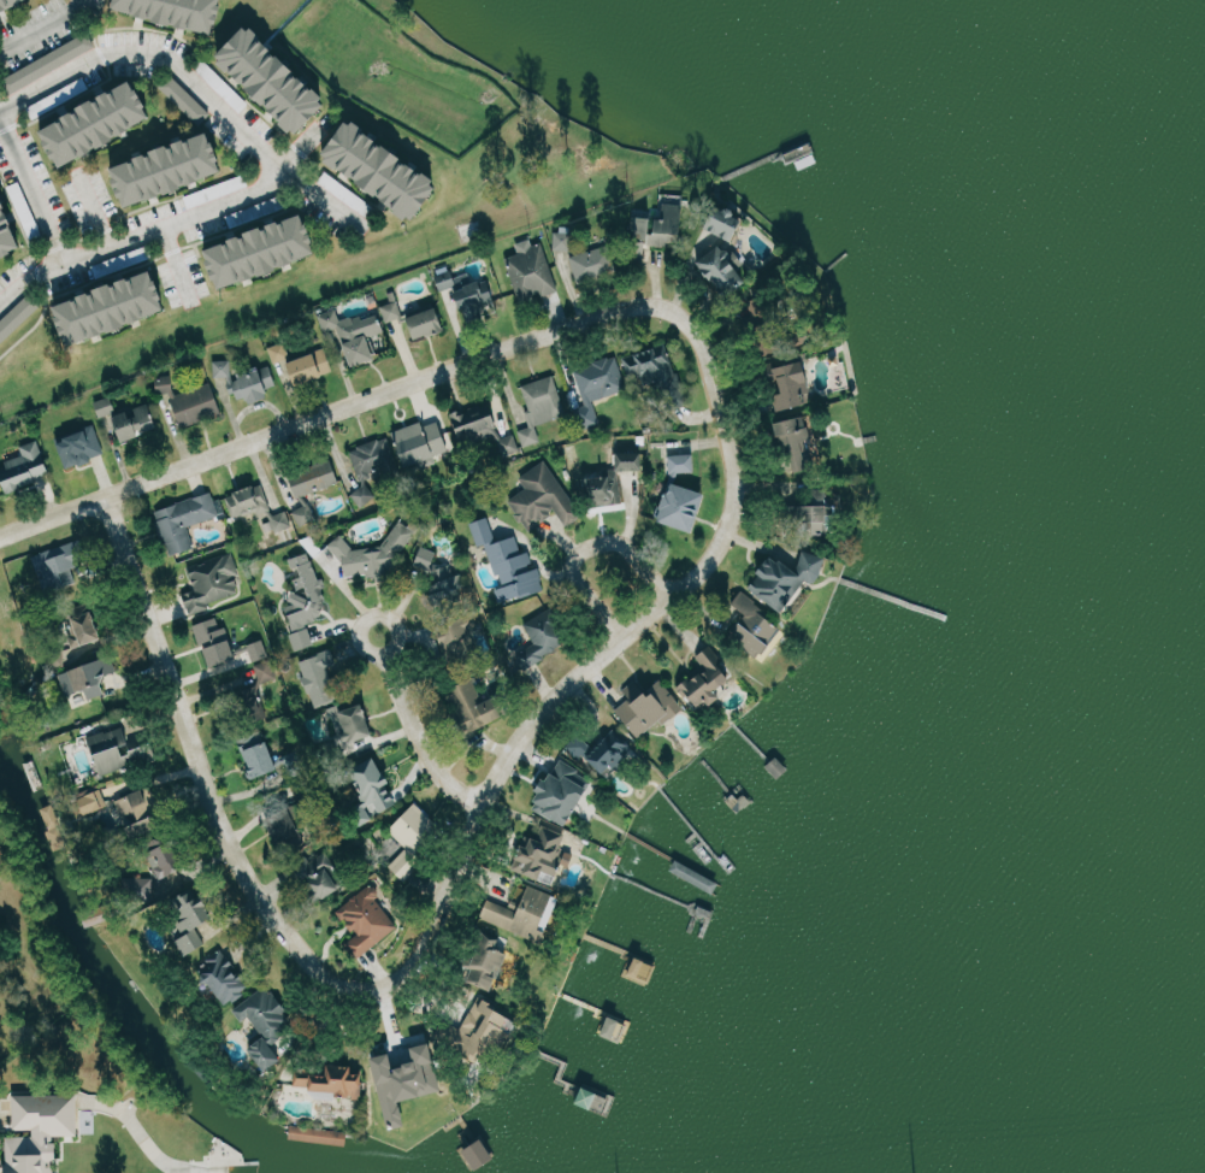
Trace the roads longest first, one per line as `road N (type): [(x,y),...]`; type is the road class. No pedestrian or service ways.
road 1 (residential): [(0,540),(455,366),(654,306),(683,322),(705,352),(732,436)]
road 2 (residential): [(290,1073),(337,1010),(413,980),(471,821),(526,729),(708,556),(727,529),(732,436)]
road 3 (residential): [(392,990),(336,974),(250,866),(217,792),(114,497)]
road 4 (residential): [(621,638),(577,583),(584,558),(618,548),(671,591)]
road 5 (residential): [(483,802),(441,764),(391,650)]

